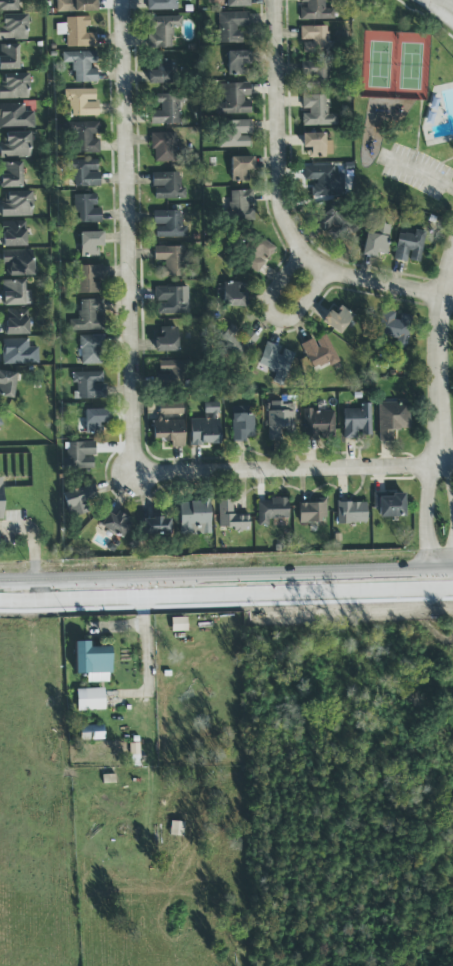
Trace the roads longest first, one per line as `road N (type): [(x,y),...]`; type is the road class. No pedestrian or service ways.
road 1 (residential): [(123,0),(134,480)]
road 2 (tertiary): [(452,567),(0,580)]
road 3 (residential): [(446,590),(440,338),(452,266)]
road 4 (tertiary): [(0,602),(324,593)]
road 5 (residential): [(134,480),(452,470)]
road 6 (residential): [(273,0),(280,204),(299,251),(328,272)]
road 7 (residential): [(328,272),(297,315),(274,318),(272,291),(299,251)]
road 8 (residential): [(328,272),(452,302)]
road 9 (tertiary): [(324,593),(446,590)]

